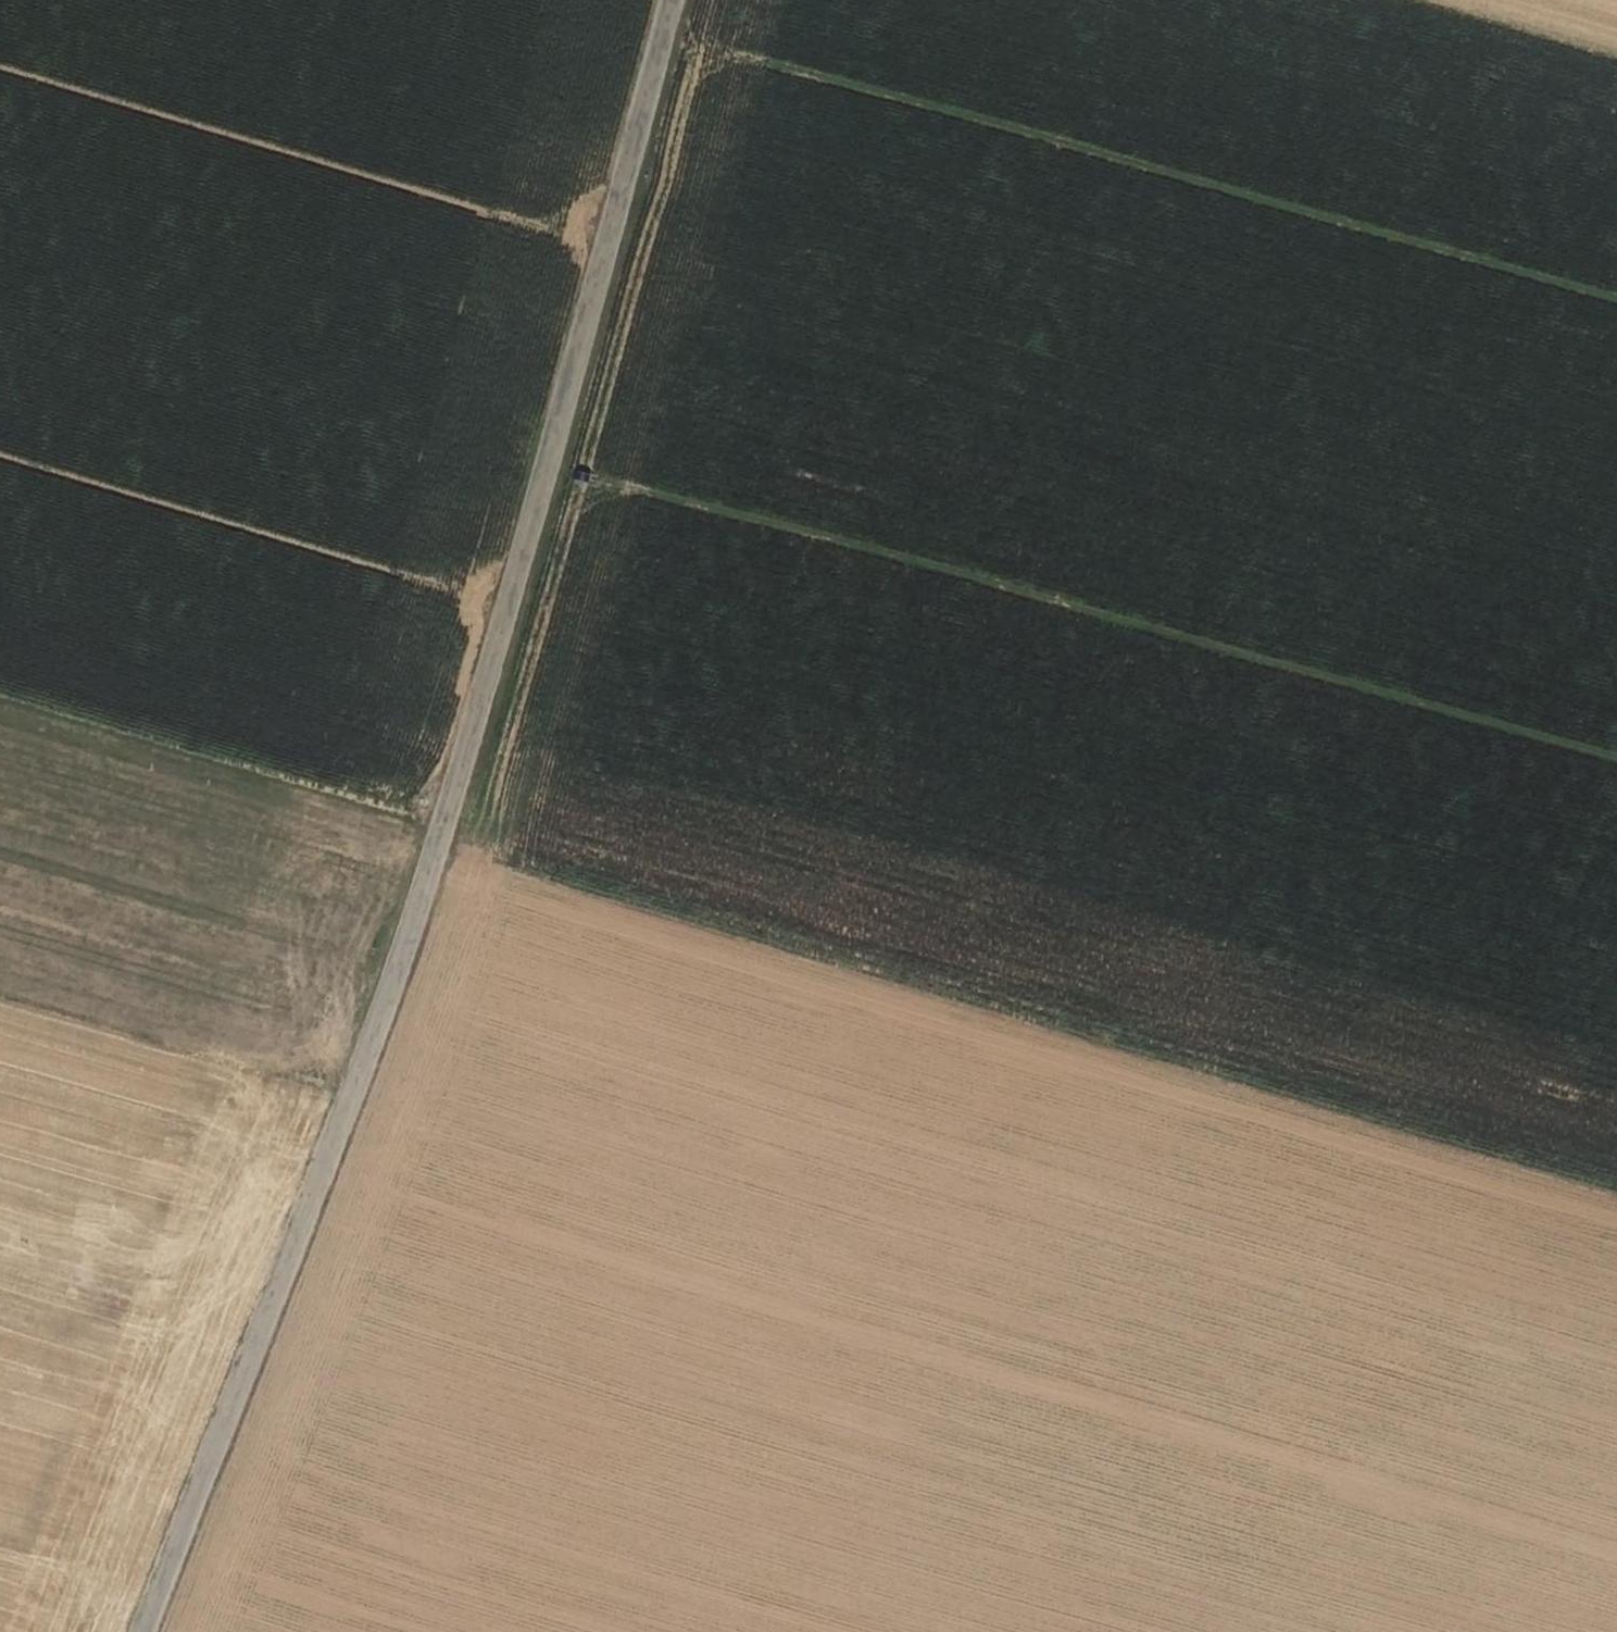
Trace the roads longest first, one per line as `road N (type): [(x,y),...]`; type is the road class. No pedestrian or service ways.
road 1 (unclassified): [(674,0),(513,587),(379,1028),(145,1631)]

